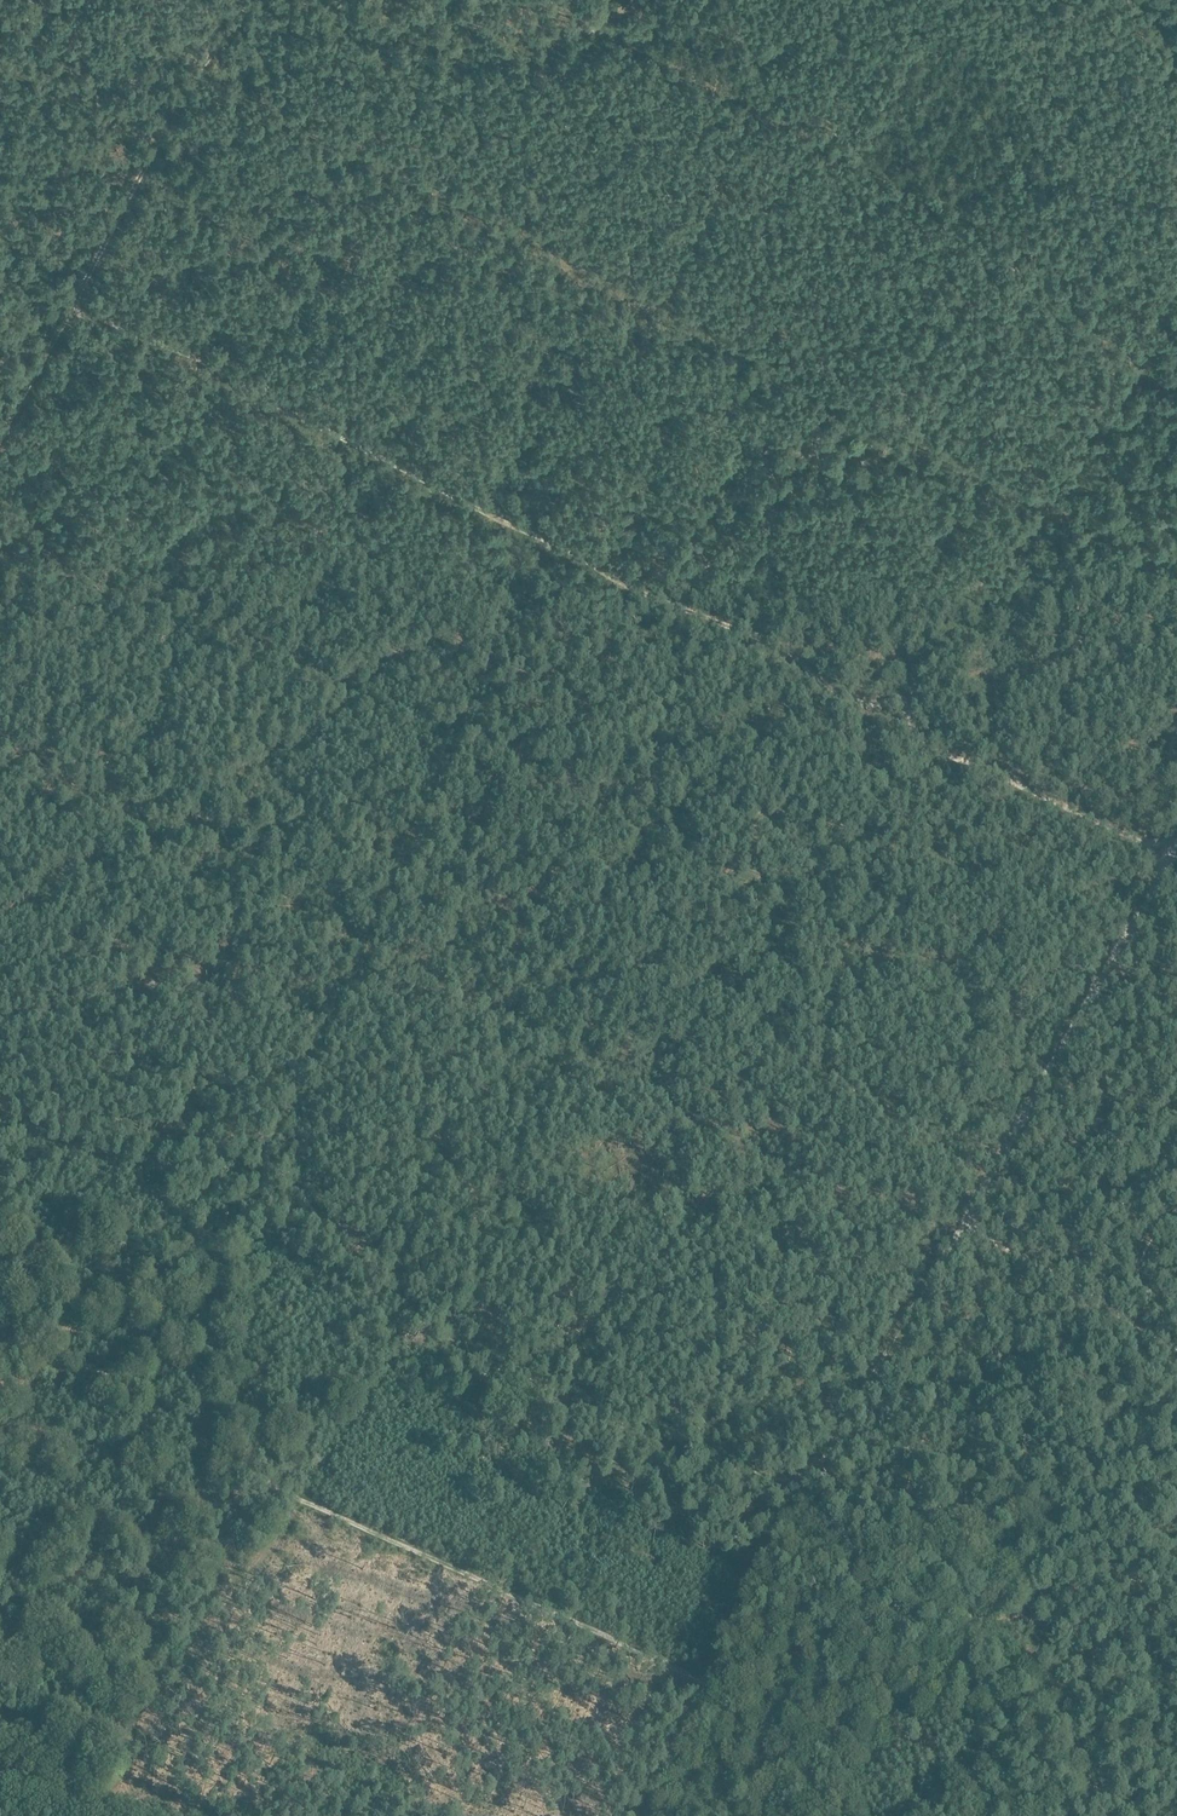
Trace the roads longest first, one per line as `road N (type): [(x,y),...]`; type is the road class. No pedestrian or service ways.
road 1 (track): [(1171,859),(943,752),(831,689),(768,639),(637,590),(212,367),(72,309)]
road 2 (track): [(962,1225),(1176,849)]
road 3 (track): [(72,309),(160,130),(247,0)]
road 4 (track): [(1176,1350),(962,1225)]
road 5 (track): [(0,441),(72,309)]

